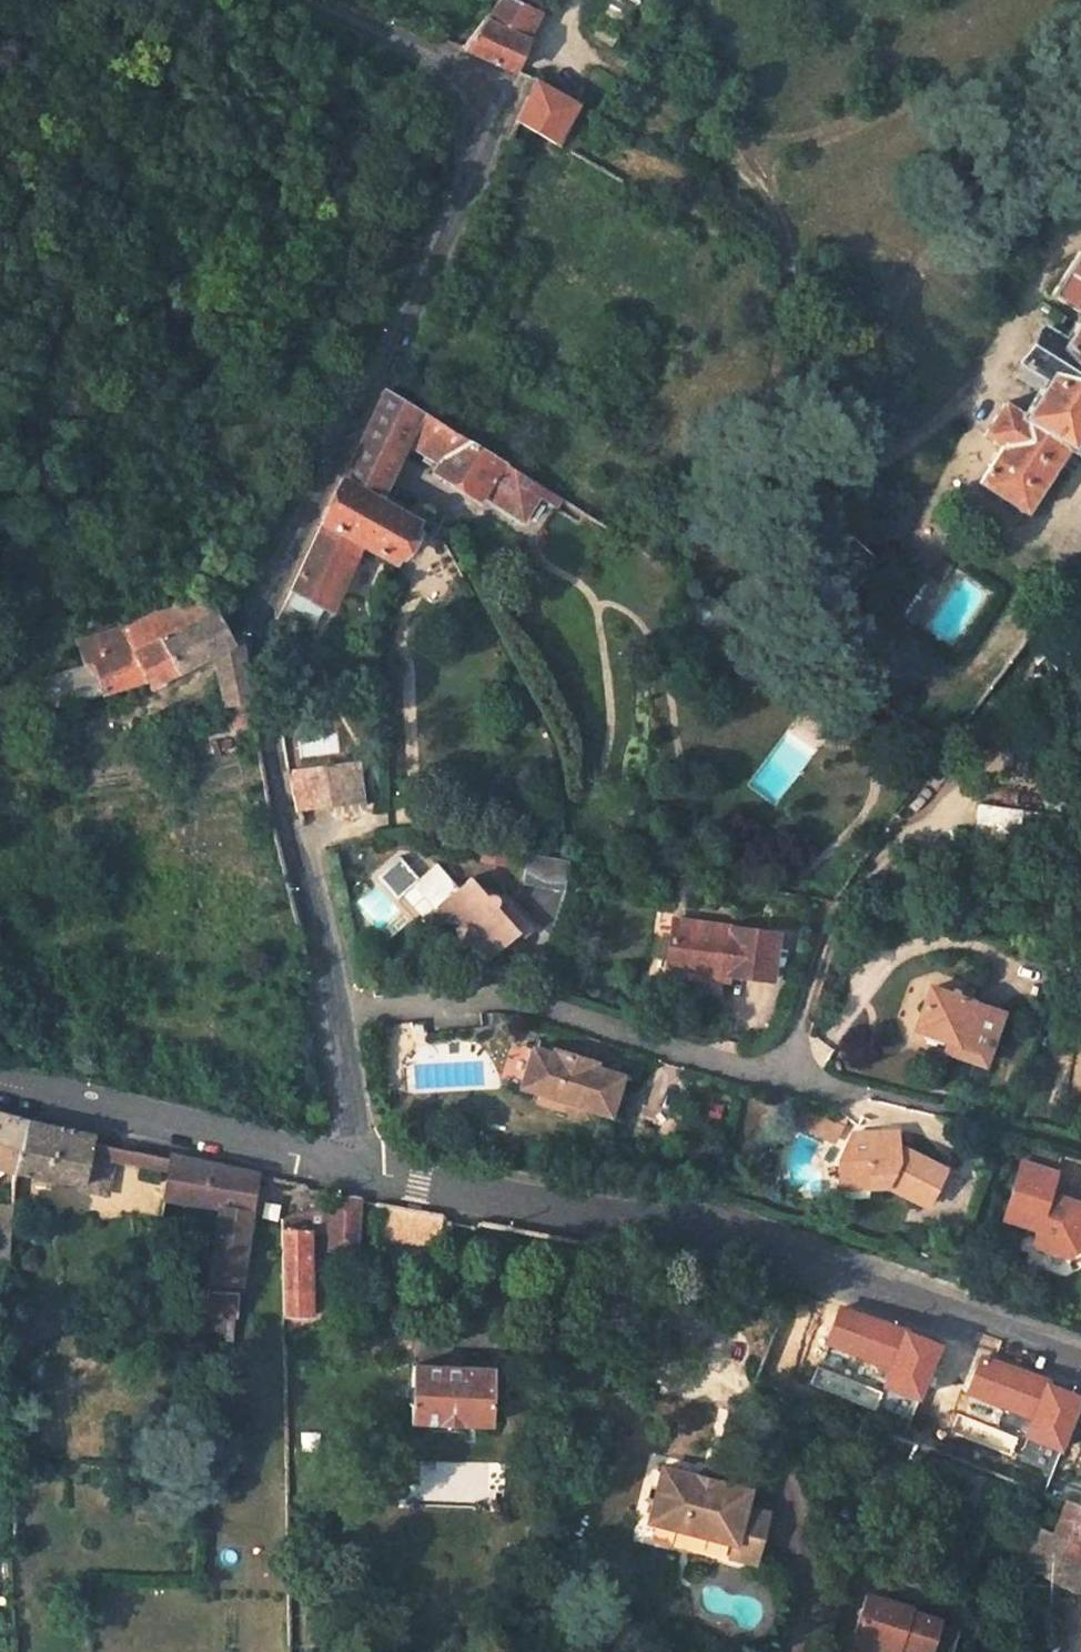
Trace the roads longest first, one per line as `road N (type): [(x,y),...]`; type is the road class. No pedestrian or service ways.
road 1 (residential): [(347,1018),(270,758),(256,631),(466,198),(481,114),(439,58),(328,0)]
road 2 (residential): [(1080,1363),(743,1239),(479,1196),(350,1165)]
road 3 (residential): [(347,1018),(494,999),(830,1093)]
road 4 (residential): [(350,1165),(0,1083)]
road 5 (residential): [(350,1165),(347,1018)]

